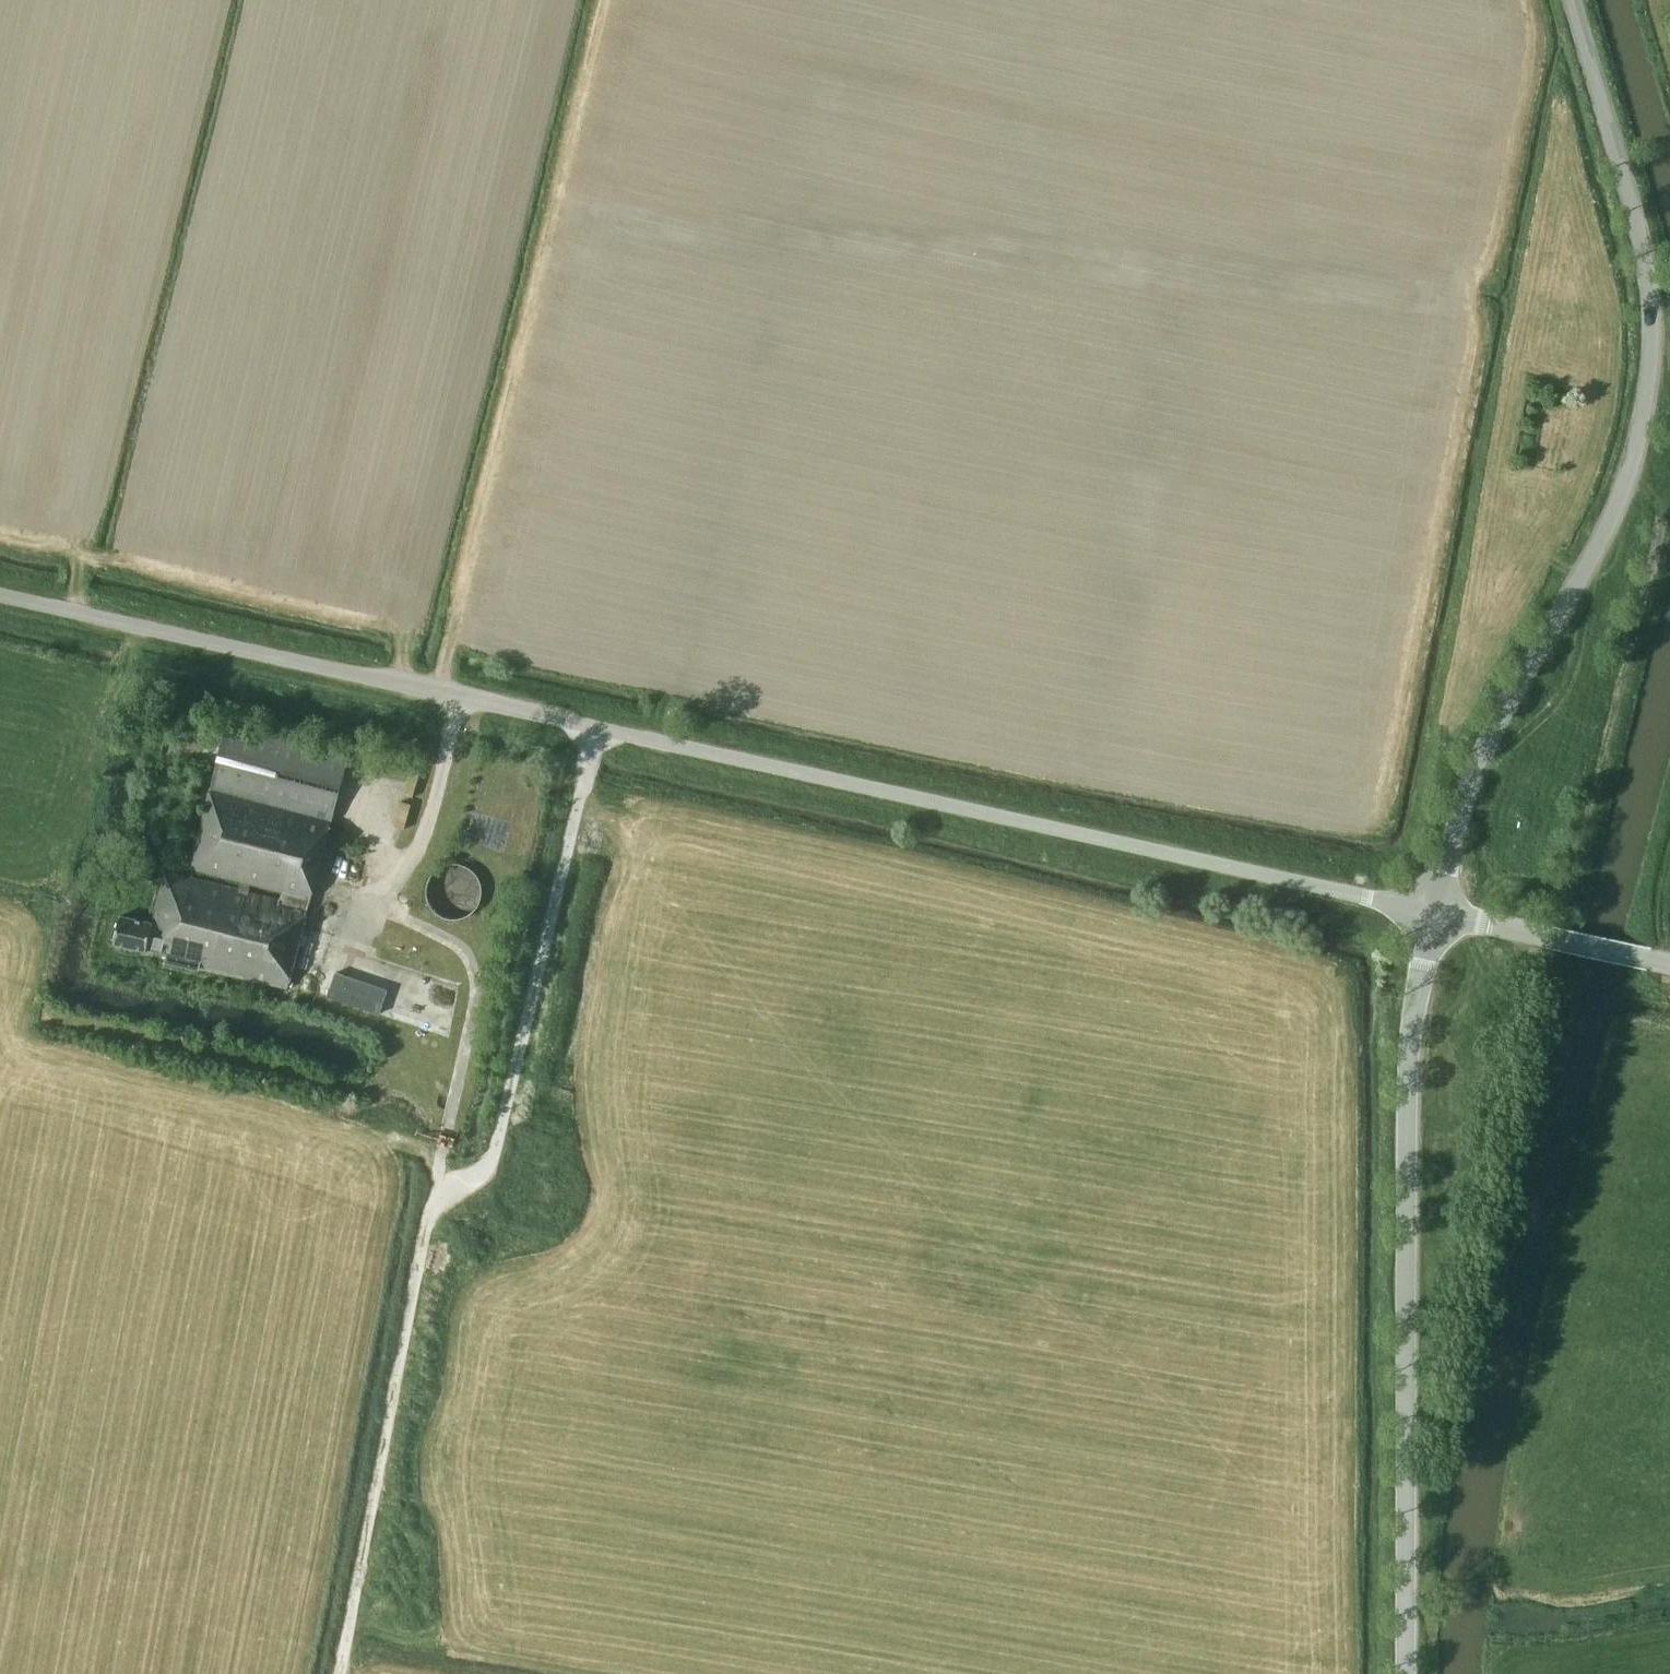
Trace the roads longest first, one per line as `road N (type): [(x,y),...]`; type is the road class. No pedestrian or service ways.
road 1 (unclassified): [(1436,912),(0,595)]
road 2 (tertiary): [(1436,912),(1475,768),(1623,496),(1646,398),(1645,258),(1570,0)]
road 3 (tertiary): [(1405,1673),(1411,1020),(1436,912)]
road 4 (unclassified): [(1645,961),(1436,912)]

